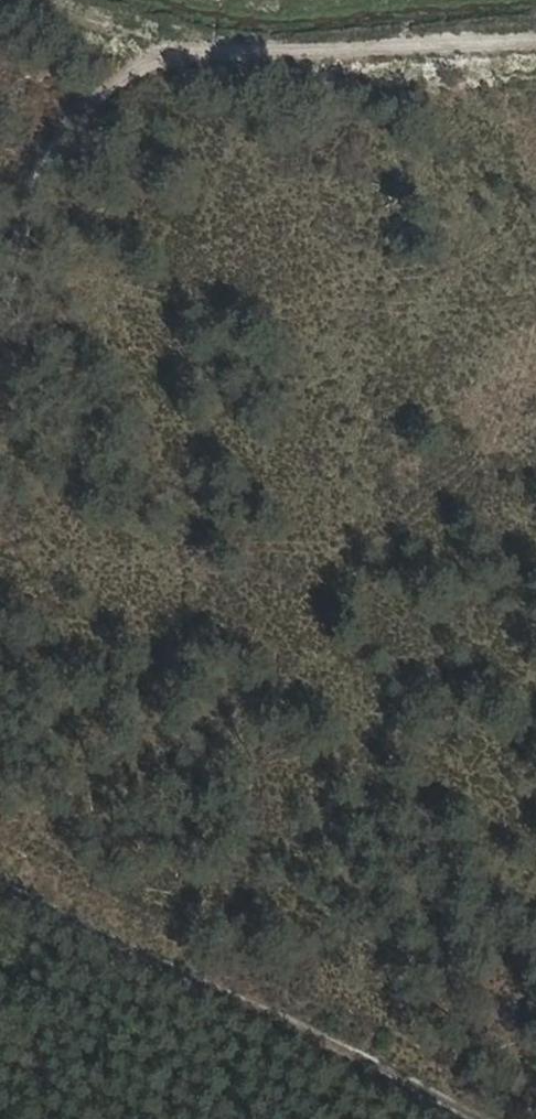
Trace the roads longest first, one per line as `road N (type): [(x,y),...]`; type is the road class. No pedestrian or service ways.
road 1 (track): [(535,40),(158,57),(88,107),(48,160),(0,307)]
road 2 (track): [(473,1118),(0,889)]

